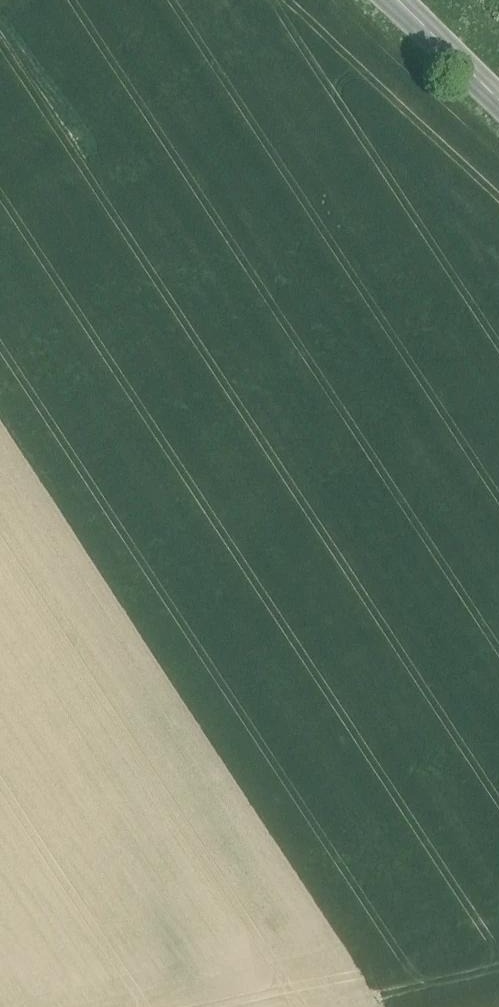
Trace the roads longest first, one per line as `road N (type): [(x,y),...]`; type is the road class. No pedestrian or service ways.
road 1 (secondary): [(498,98),(399,0)]
road 2 (track): [(82,124),(0,14)]

